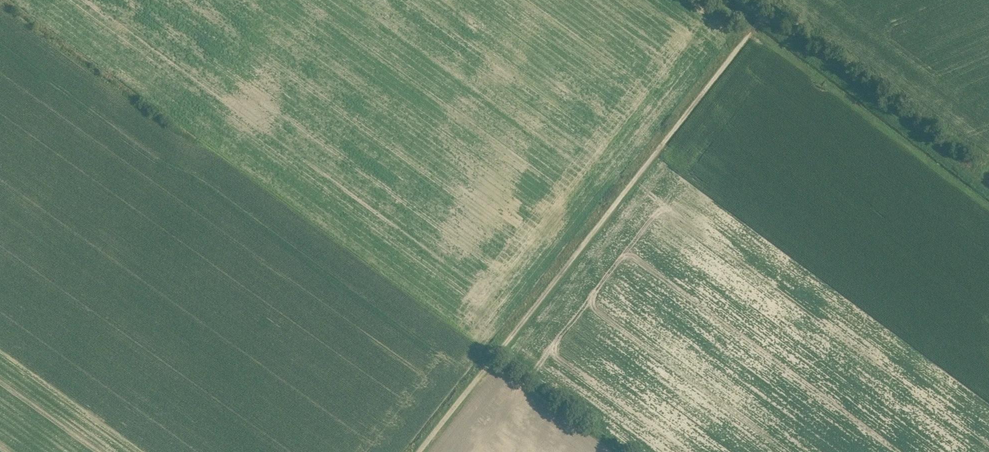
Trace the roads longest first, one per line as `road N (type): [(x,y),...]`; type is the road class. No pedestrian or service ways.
road 1 (track): [(762,18),(988,180)]

